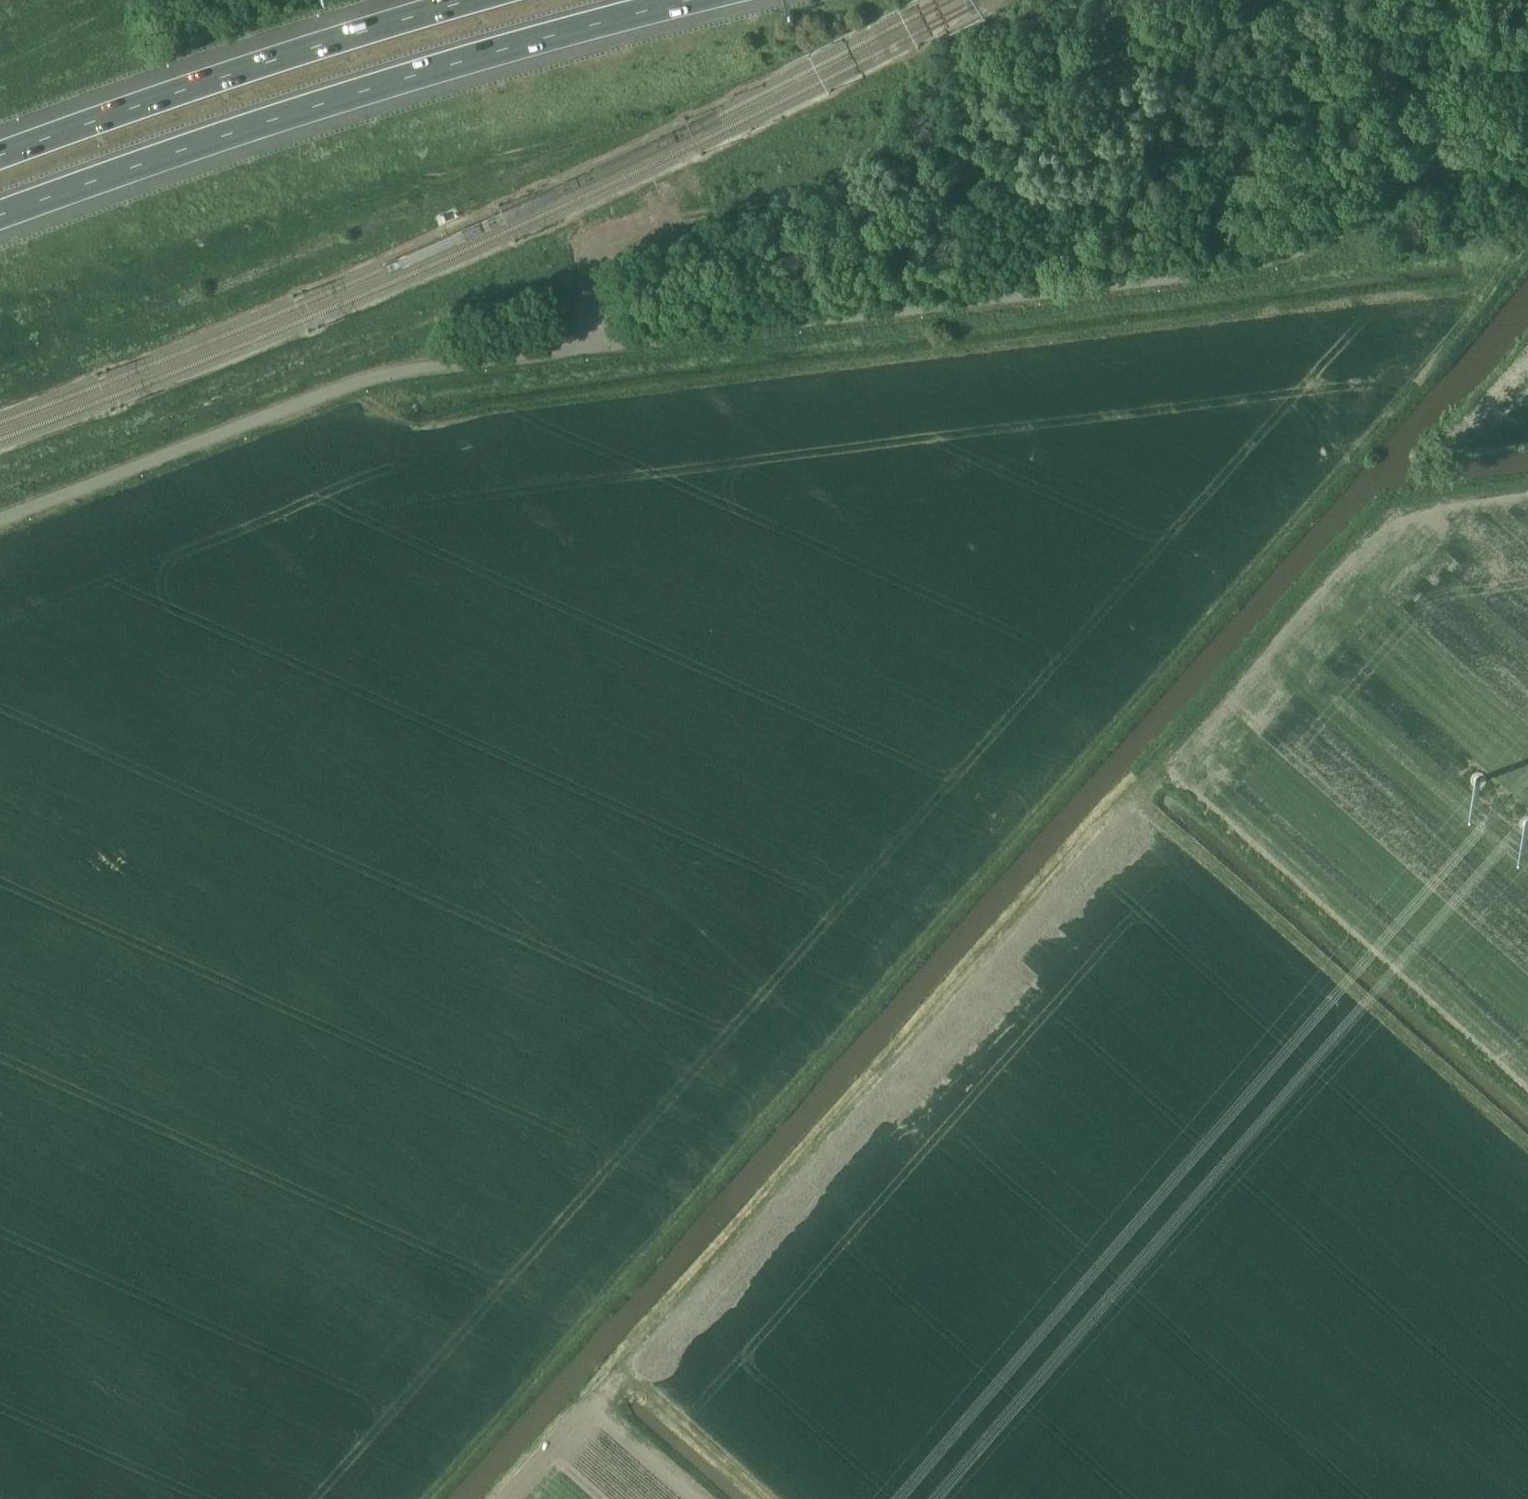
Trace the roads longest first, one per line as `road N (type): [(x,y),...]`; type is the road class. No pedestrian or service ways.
road 1 (motorway): [(0,214),(272,119),(690,0)]
road 2 (motorway): [(469,0),(0,155)]
road 3 (track): [(415,234),(0,398)]

